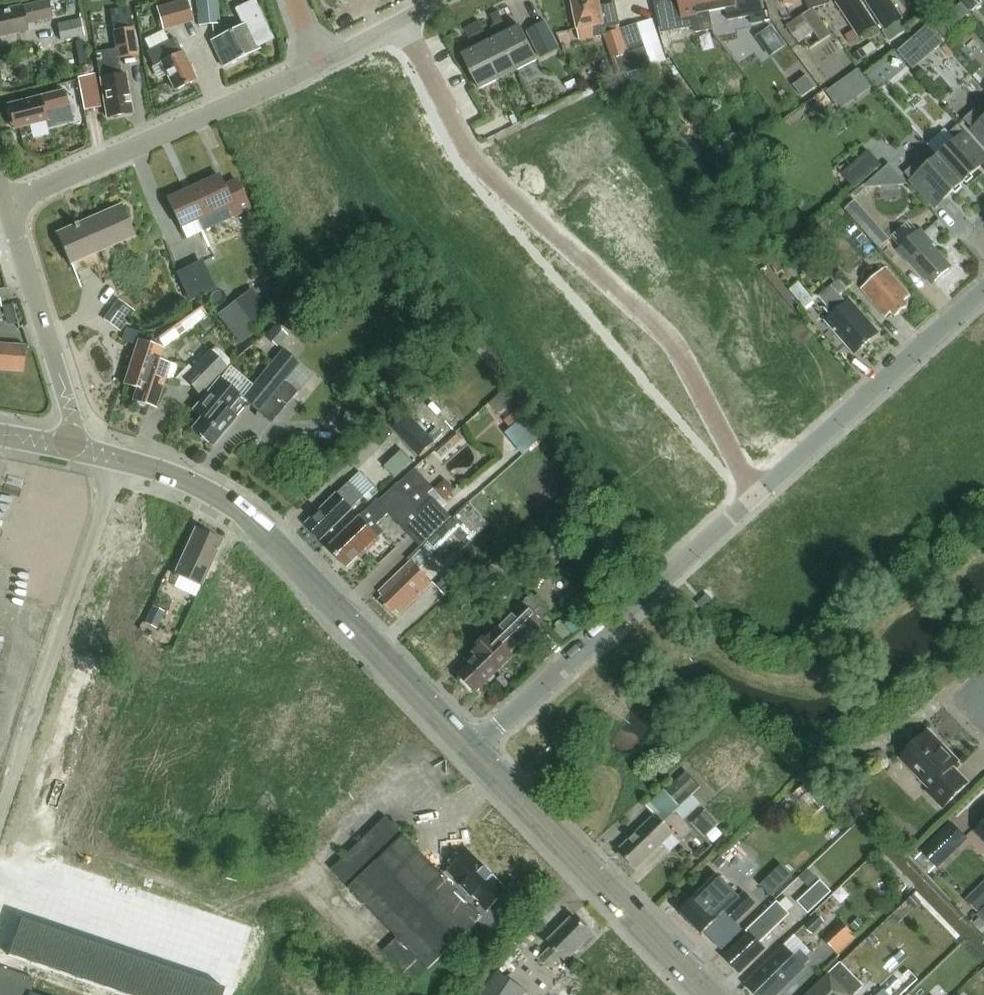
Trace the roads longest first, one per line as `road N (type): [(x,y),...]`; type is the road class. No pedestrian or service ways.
road 1 (unclassified): [(754,497),(669,341),(469,154),(401,23)]
road 2 (tertiary): [(471,750),(226,503),(68,450)]
road 3 (unclassified): [(471,750),(754,497)]
road 4 (residential): [(1,206),(320,67)]
road 5 (tertiary): [(709,994),(471,750)]
road 6 (unclassified): [(754,497),(983,294)]
road 7 (residential): [(68,450),(66,402),(1,206)]

